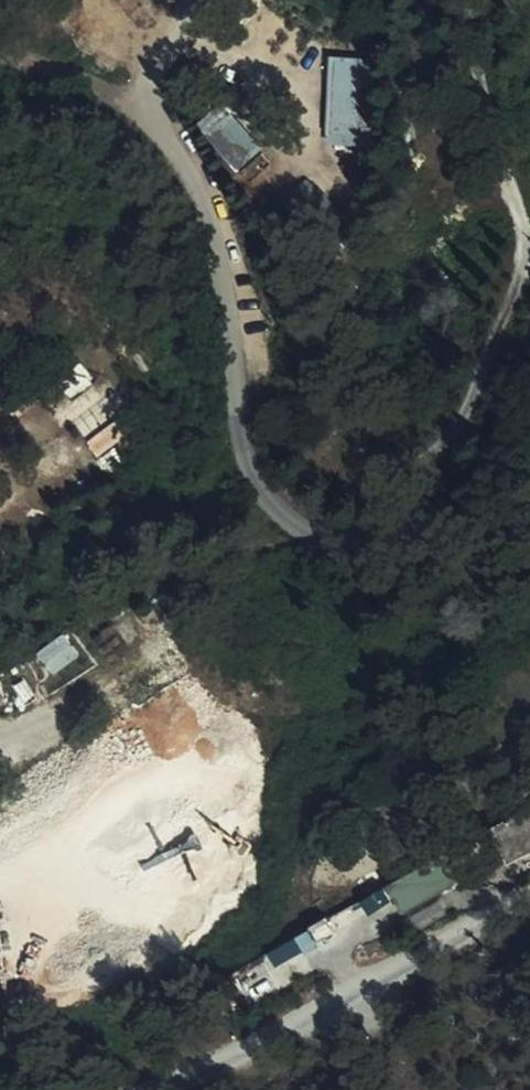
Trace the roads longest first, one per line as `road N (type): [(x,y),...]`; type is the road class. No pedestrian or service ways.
road 1 (unclassified): [(529,505),(382,549),(305,534),(275,503),(249,450),(221,249),(203,198),(142,106)]
road 2 (unclassified): [(529,899),(154,1089)]
road 3 (track): [(142,106),(0,58)]

